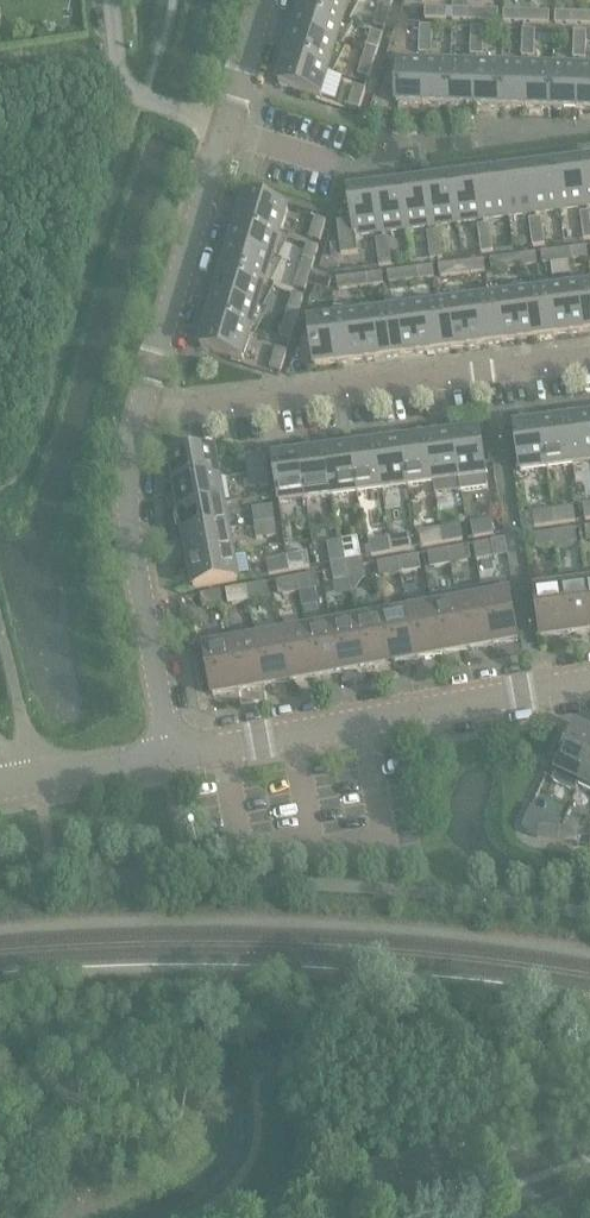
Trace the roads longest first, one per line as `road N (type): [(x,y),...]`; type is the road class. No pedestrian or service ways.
road 1 (residential): [(141,415),(589,357)]
road 2 (tertiary): [(171,756),(589,683)]
road 3 (residential): [(141,415),(131,522),(171,756)]
road 4 (residential): [(225,129),(141,415)]
road 5 (residential): [(112,0),(118,73),(127,88),(225,129)]
road 6 (unclassified): [(36,781),(0,621)]
road 7 (tertiary): [(36,781),(171,756)]
road 8 (residential): [(263,0),(225,129)]

